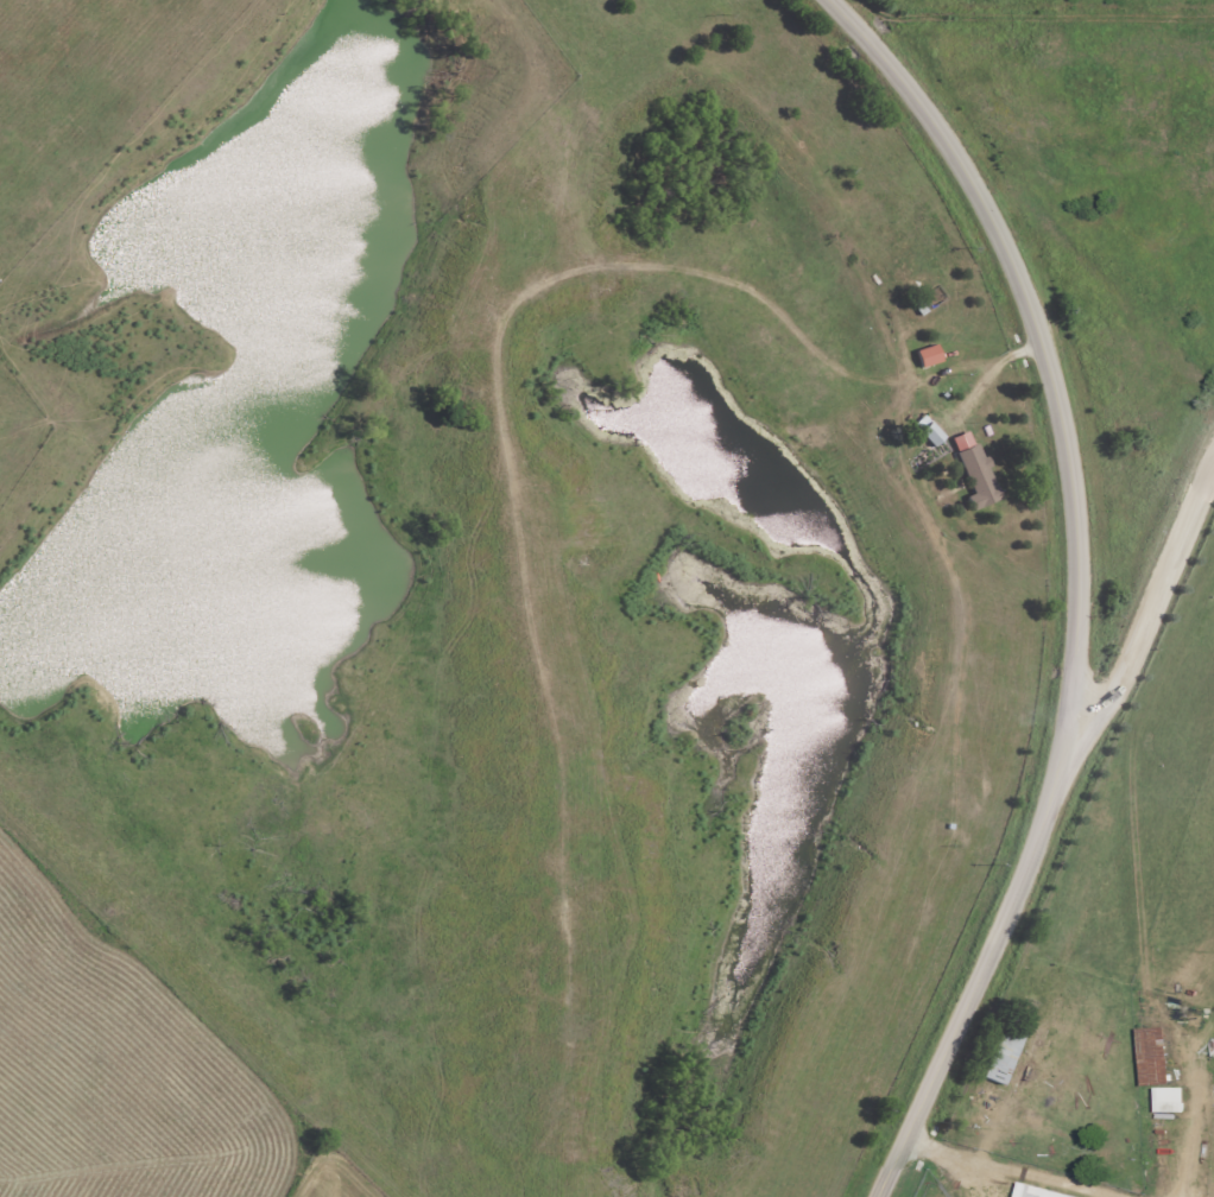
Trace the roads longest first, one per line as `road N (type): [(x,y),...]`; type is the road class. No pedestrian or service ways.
road 1 (secondary): [(836,0),(929,108),(1008,248),(1063,410),(1082,577),(1064,746),(1028,874),(879,1196)]
road 2 (residential): [(1064,746),(1125,671),(1213,476)]

